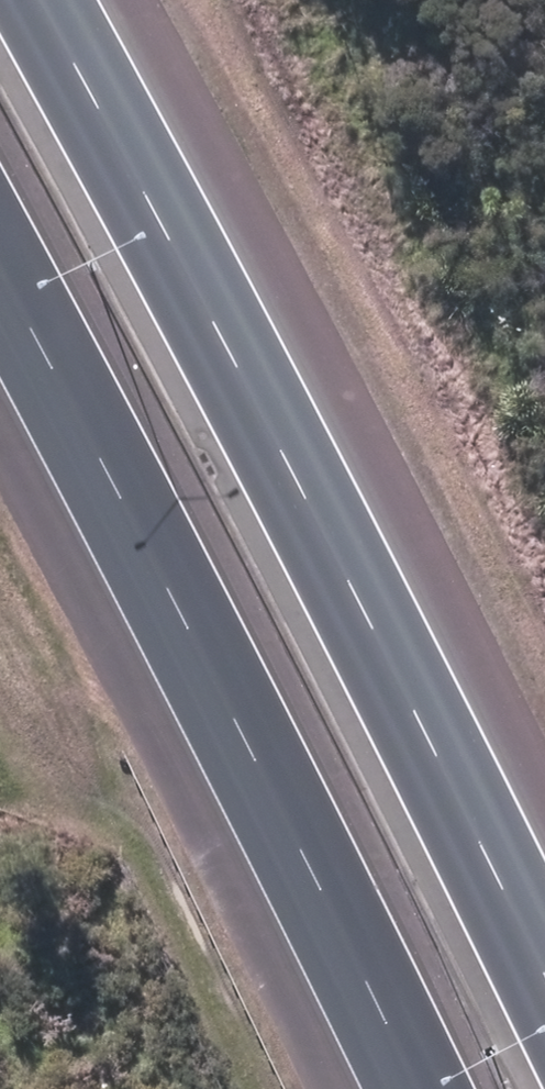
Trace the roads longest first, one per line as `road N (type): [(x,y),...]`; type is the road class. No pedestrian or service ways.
road 1 (motorway): [(45,0),(293,448),(544,962)]
road 2 (motorway): [(404,1088),(0,272)]

